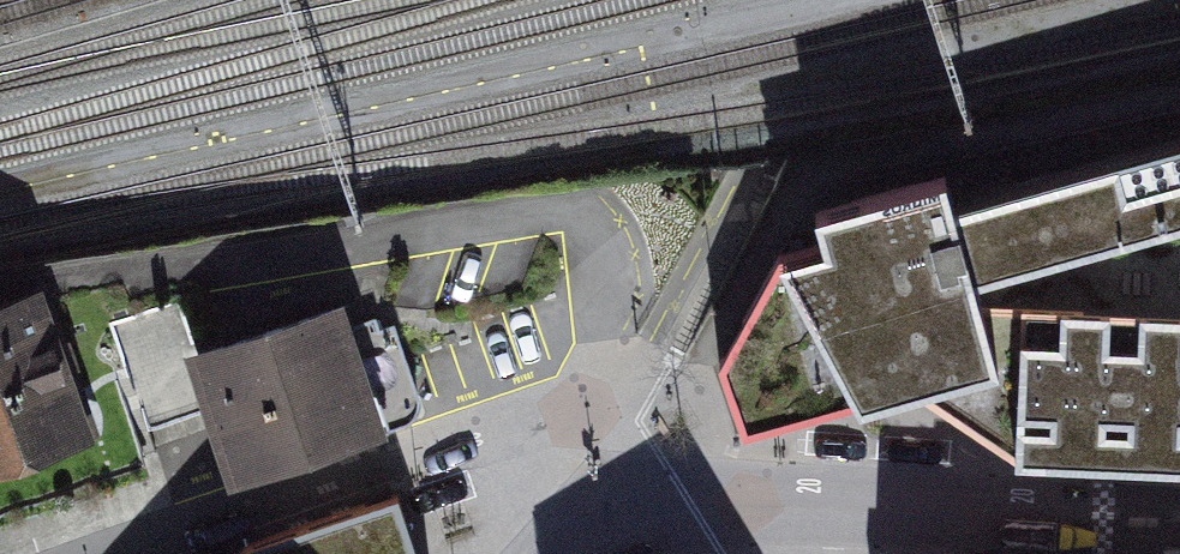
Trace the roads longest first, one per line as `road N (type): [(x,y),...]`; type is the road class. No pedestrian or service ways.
road 1 (residential): [(1102,523),(650,508)]
road 2 (residential): [(408,451),(60,553)]
road 3 (residential): [(650,508),(627,406),(534,415),(408,451)]

